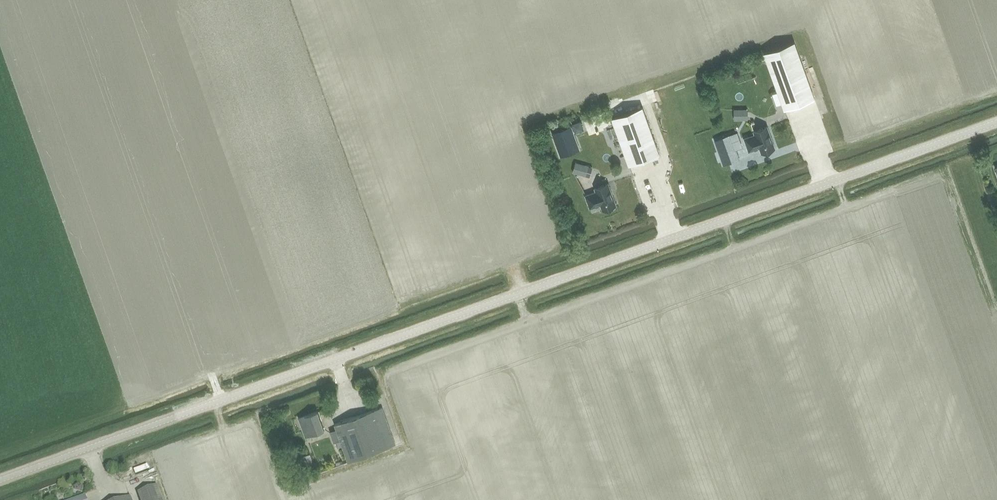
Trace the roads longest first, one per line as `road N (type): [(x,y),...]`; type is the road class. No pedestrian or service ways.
road 1 (unclassified): [(0,482),(996,123)]

